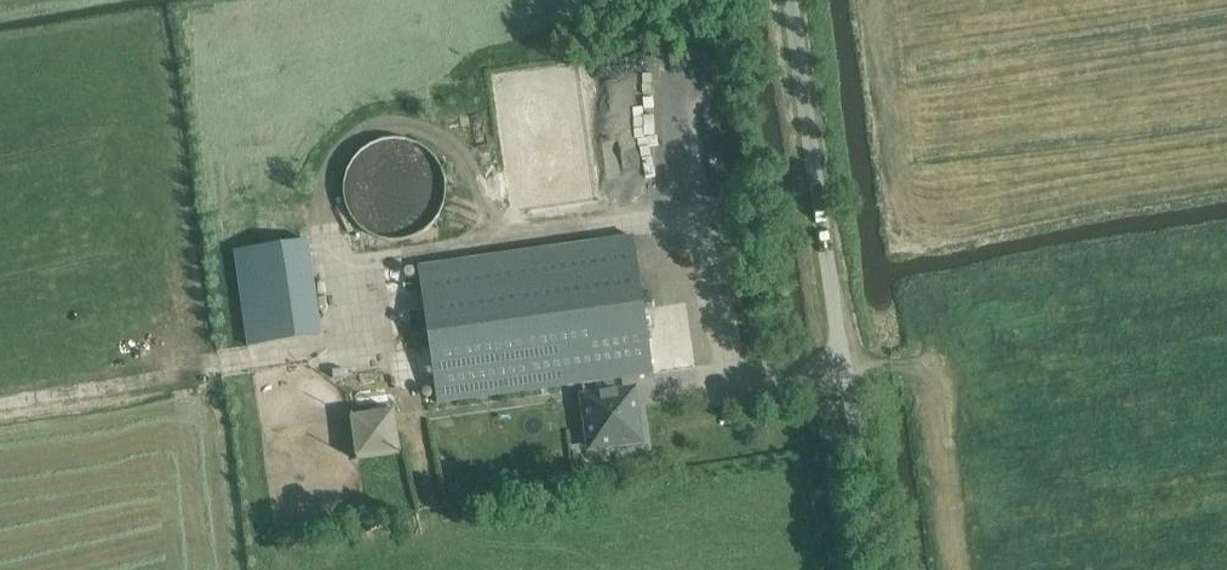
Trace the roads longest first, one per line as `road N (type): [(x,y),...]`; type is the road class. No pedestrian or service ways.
road 1 (track): [(844,368),(732,381),(696,227),(676,213),(356,265),(355,332),(347,351),(236,363)]
road 2 (unclassified): [(851,415),(793,0)]
road 3 (track): [(0,403),(236,363)]

